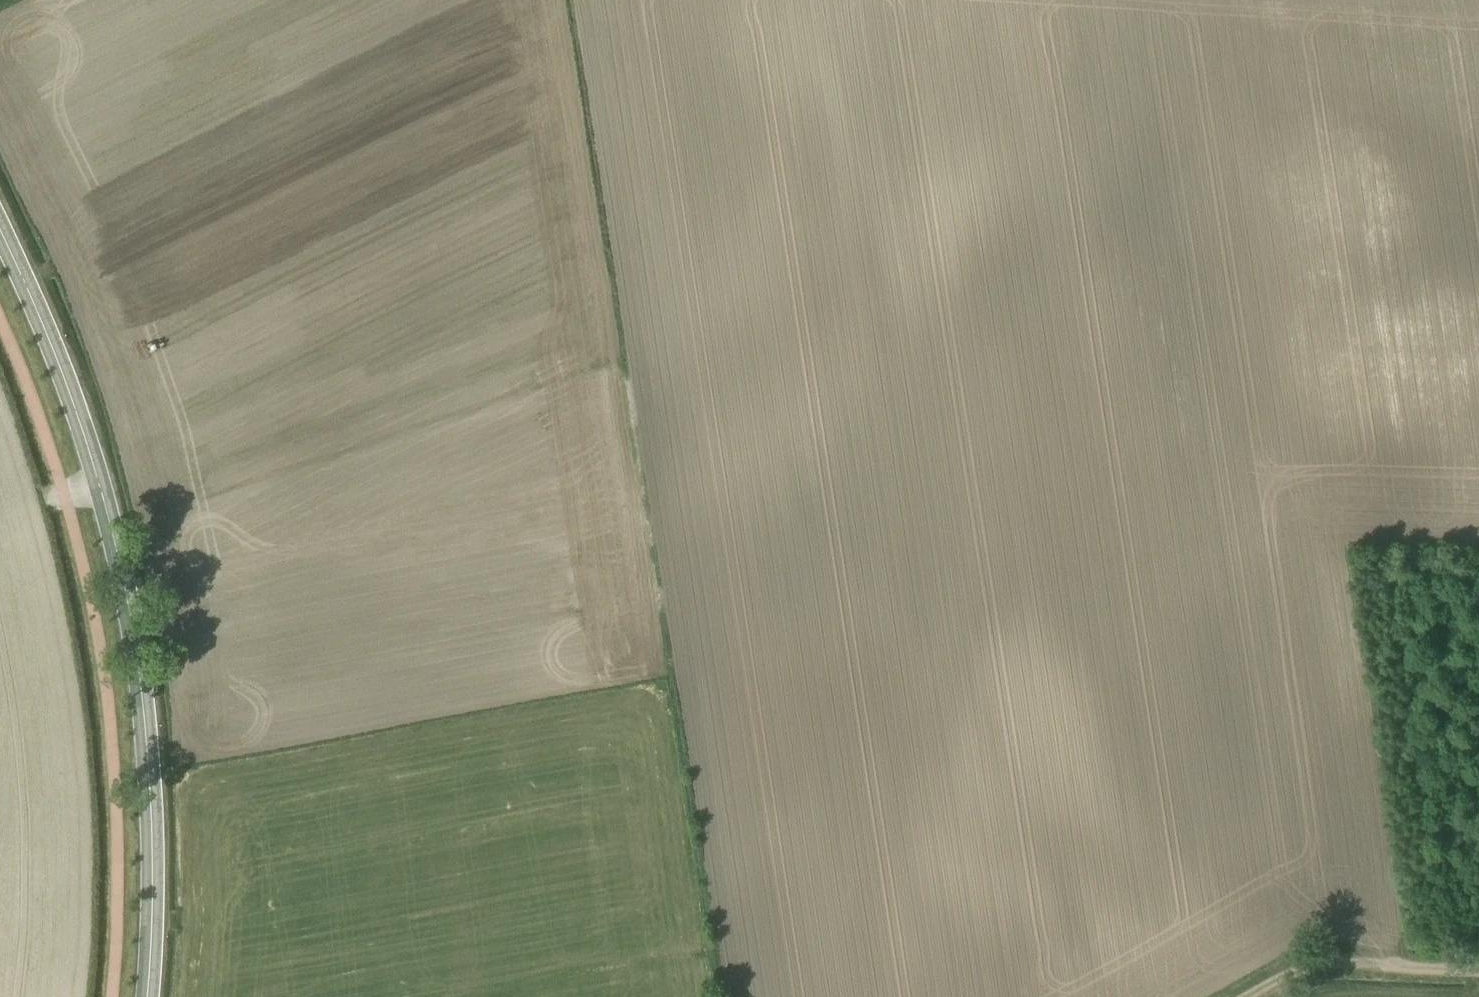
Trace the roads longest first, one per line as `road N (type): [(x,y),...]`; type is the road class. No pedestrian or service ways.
road 1 (primary): [(146,996),(152,844),(124,593),(71,397),(0,232)]
road 2 (track): [(1478,978),(1309,969),(1260,996)]

